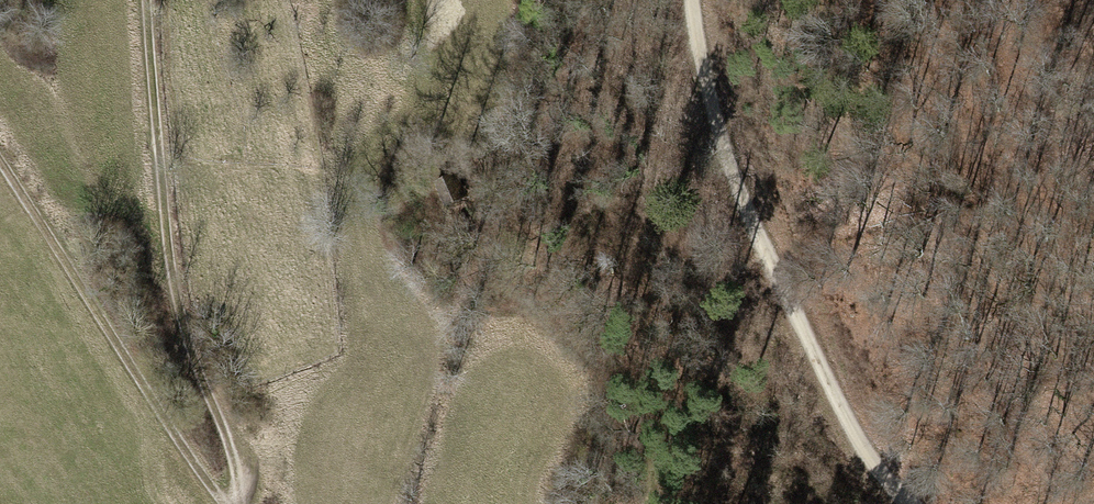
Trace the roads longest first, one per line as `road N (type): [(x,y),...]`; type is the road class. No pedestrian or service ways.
road 1 (track): [(910,503),(853,433),(713,133),(691,0)]
road 2 (track): [(400,503),(448,336),(507,227),(594,0)]
road 3 (track): [(238,503),(174,279),(146,0)]
road 4 (track): [(902,496),(839,476),(810,449),(782,392),(713,340),(507,227)]
road 5 (track): [(224,503),(0,162)]

